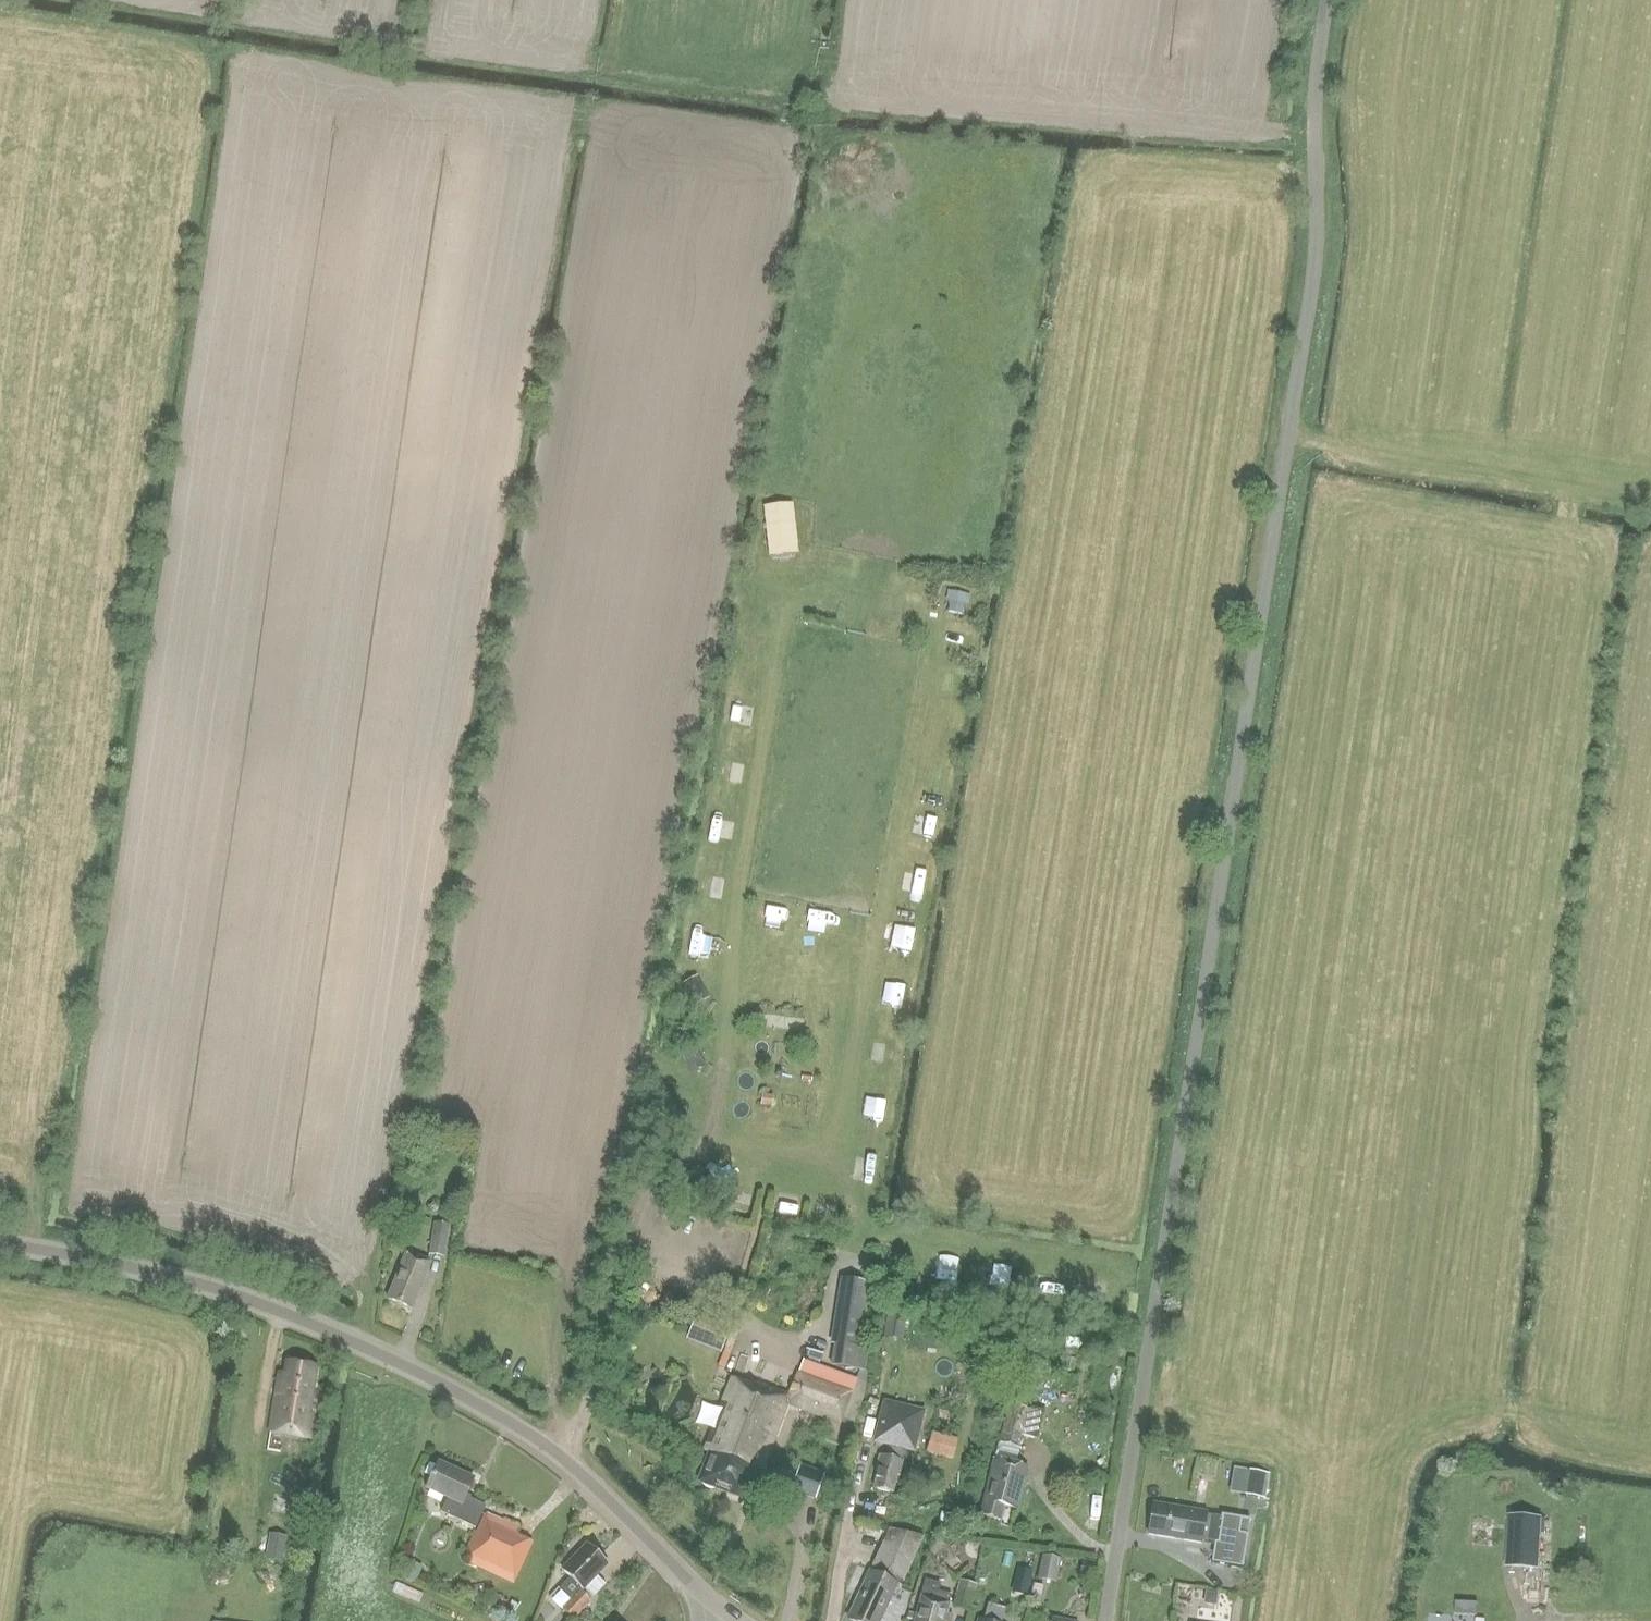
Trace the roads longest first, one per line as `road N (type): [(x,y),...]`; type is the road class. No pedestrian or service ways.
road 1 (unclassified): [(1108,1620),(1310,307),(1317,78),(1329,0)]
road 2 (tertiary): [(723,1615),(540,1440),(403,1364),(209,1286),(0,1245)]

